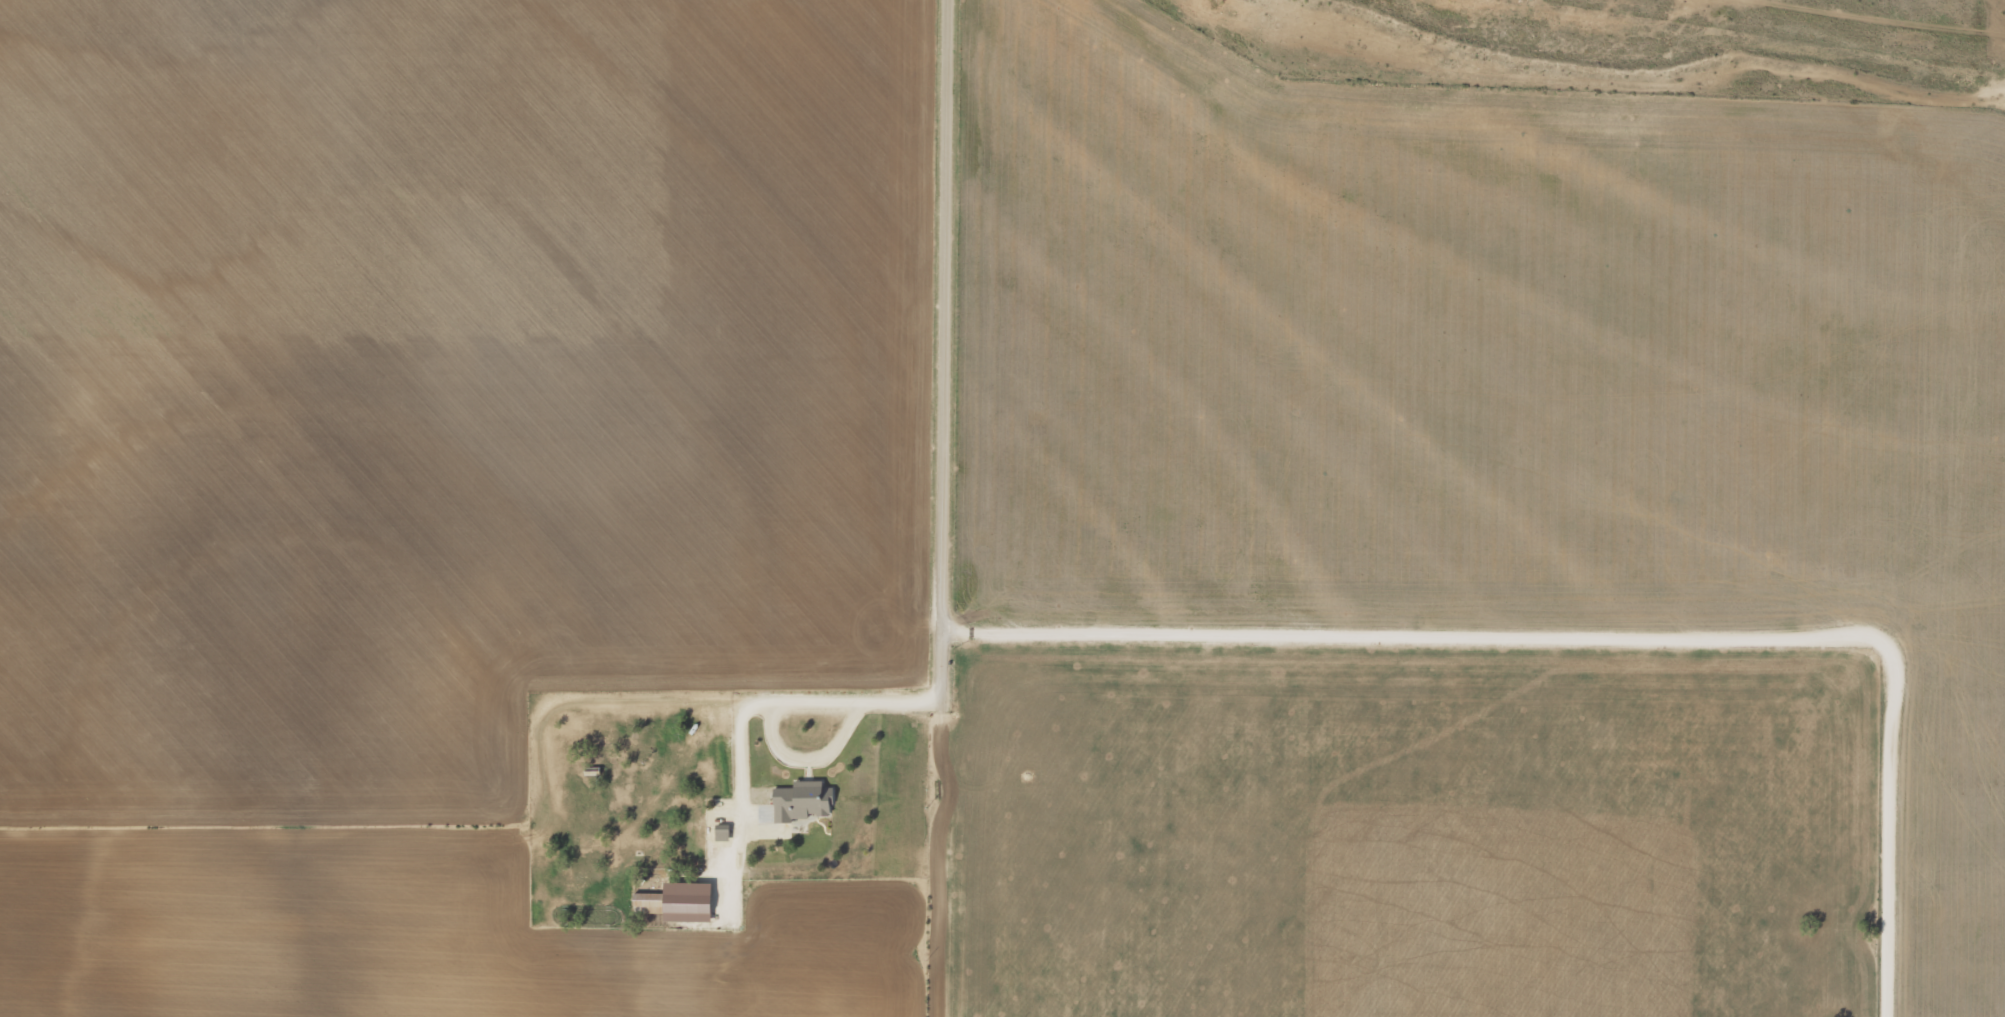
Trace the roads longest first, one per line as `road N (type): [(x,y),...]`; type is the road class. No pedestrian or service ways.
road 1 (residential): [(80,1016),(306,940),(395,966),(500,940),(605,890),(745,755),(814,725),(909,725),(954,700),(979,640)]
road 2 (residential): [(979,640),(987,0)]

